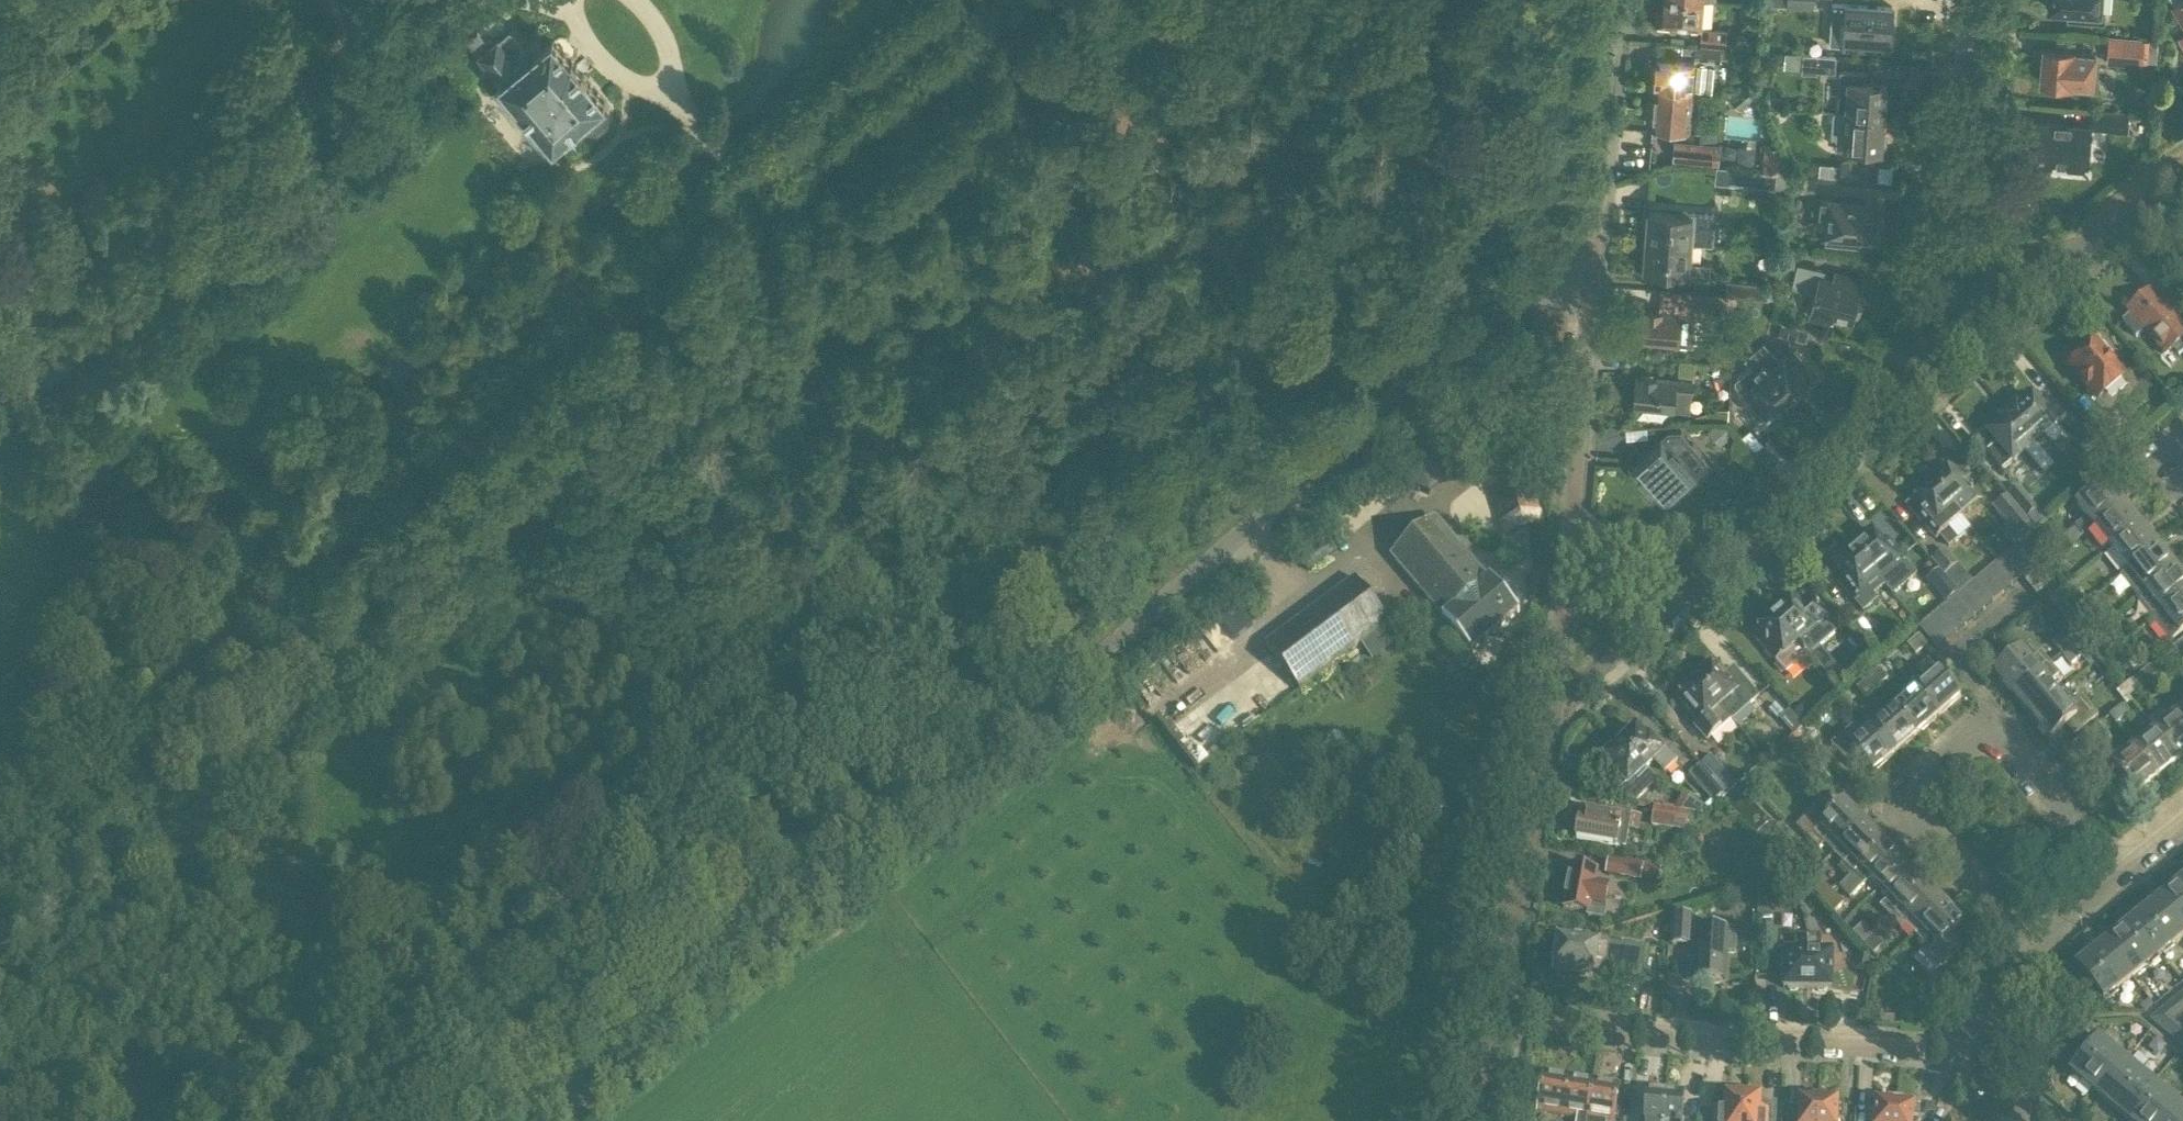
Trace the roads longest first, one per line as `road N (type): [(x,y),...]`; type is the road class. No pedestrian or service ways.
road 1 (unclassified): [(549,1120),(1518,297),(1551,281),(1590,283)]
road 2 (residential): [(2039,940),(1909,812),(1912,789),(1974,734),(2002,738),(2119,874)]
road 3 (residential): [(1497,1015),(1544,760),(1570,532)]
road 4 (residential): [(1956,1054),(1618,1034),(1497,1015)]
road 5 (residential): [(1590,283),(1603,0)]
road 6 (residential): [(1722,575),(1920,396)]
road 7 (residential): [(1570,532),(1590,283)]
road 8 (residential): [(1920,396),(2076,256)]
road 9 (residential): [(1959,194),(1943,312),(1920,396)]
road 10 (residential): [(1972,0),(1959,194)]
road 11 (residential): [(1722,575),(1691,582),(1651,578),(1570,532)]
road 12 (residential): [(1602,681),(1722,575)]
road 13 (residential): [(2076,256),(2013,257),(1981,232),(1959,194)]
road 14 (residential): [(1956,1054),(2039,940)]
road 15 (residential): [(2076,256),(2182,175)]

